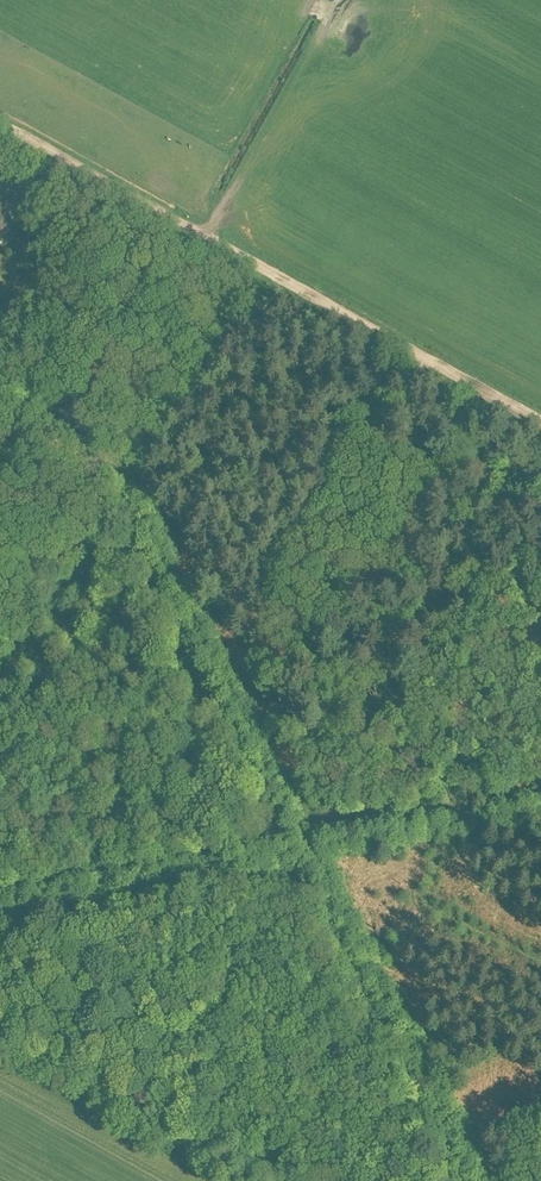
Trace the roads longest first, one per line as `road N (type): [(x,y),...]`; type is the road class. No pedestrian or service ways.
road 1 (track): [(12,129),(540,426)]
road 2 (track): [(120,496),(187,612),(304,851)]
road 3 (track): [(304,851),(476,1180)]
road 4 (track): [(0,912),(304,851)]
road 5 (track): [(338,0),(204,237)]
road 6 (track): [(304,851),(540,811)]
road 7 (track): [(0,650),(120,496)]

